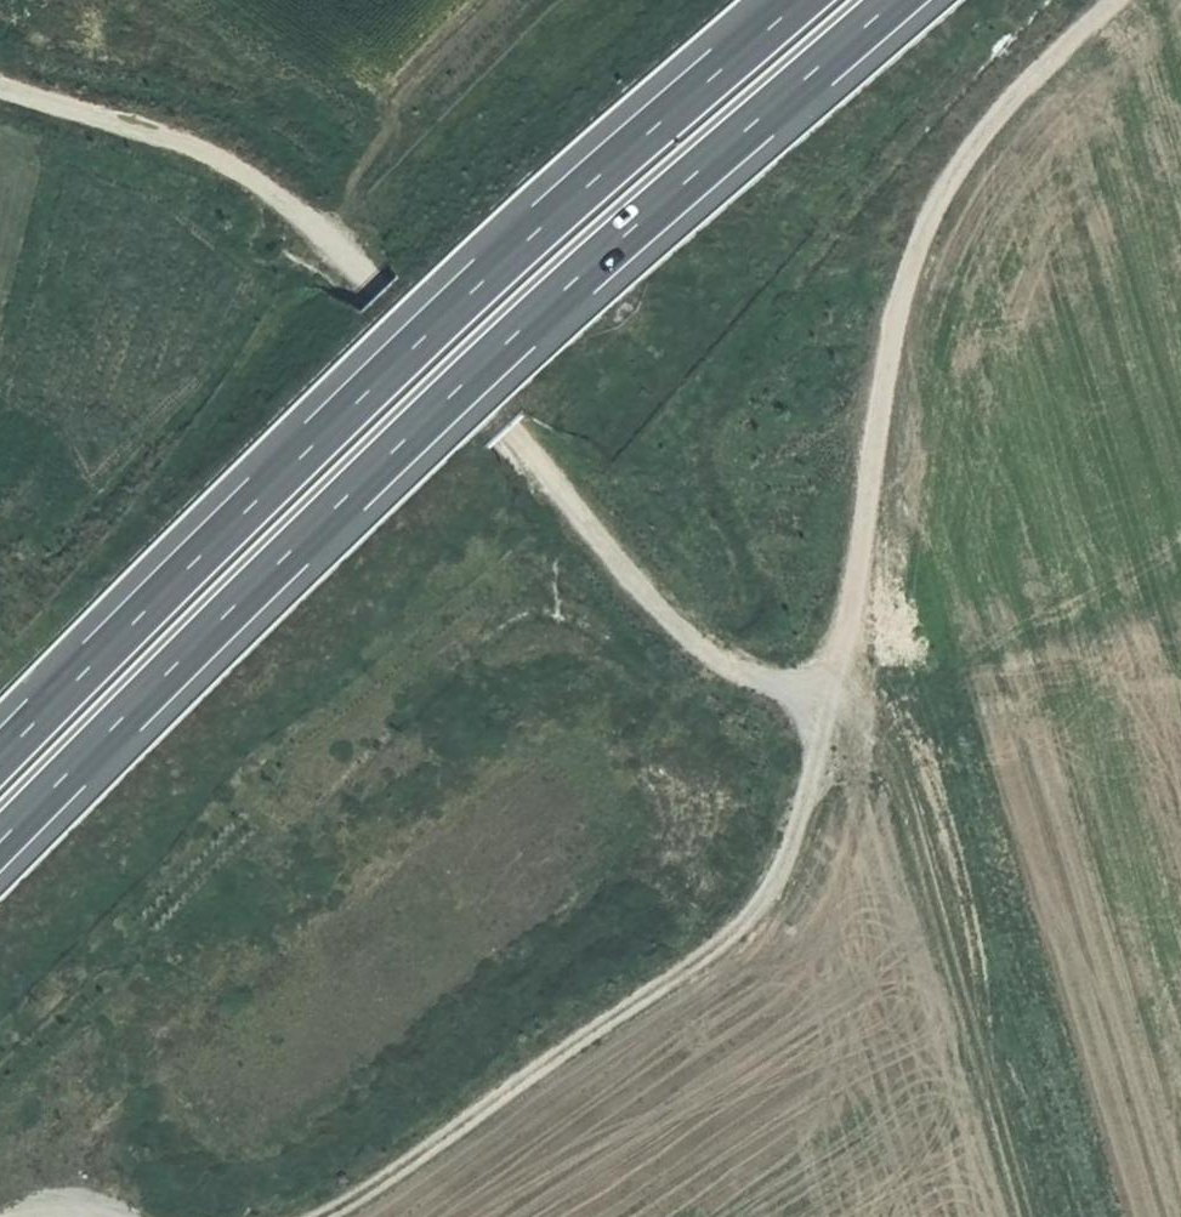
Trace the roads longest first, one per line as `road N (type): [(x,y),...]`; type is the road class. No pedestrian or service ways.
road 1 (motorway): [(0,837),(453,390),(892,0)]
road 2 (motorway): [(799,0),(377,378),(0,750)]
road 3 (track): [(829,703),(753,677),(683,632),(598,539),(528,437),(381,275),(272,185),(204,150),(0,96)]
road 4 (track): [(1123,0),(991,119),(912,266),(865,572),(829,703)]
road 5 (track): [(829,703),(791,848),(763,901),(707,957),(322,1216)]
road 6 (track): [(1012,1216),(829,703)]

